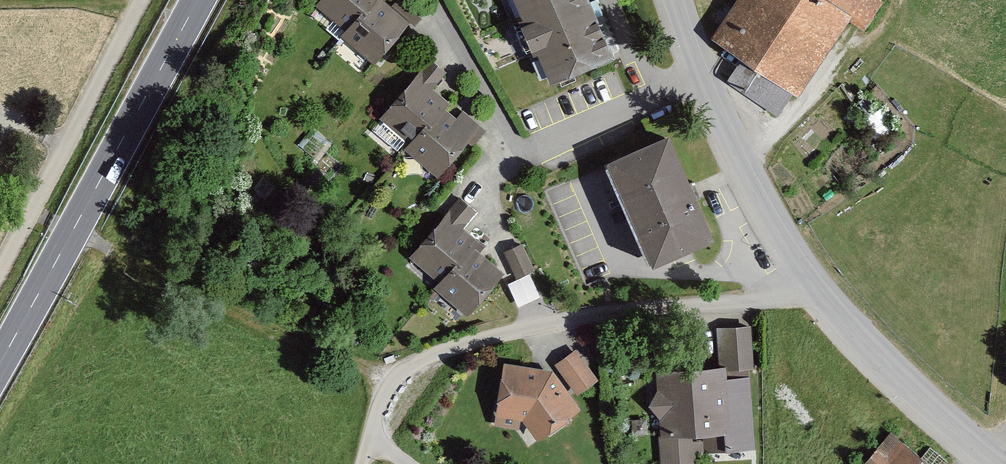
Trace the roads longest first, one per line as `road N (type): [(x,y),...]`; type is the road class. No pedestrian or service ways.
road 1 (residential): [(813,286),(507,335),(399,374),(364,463)]
road 2 (primary): [(195,0),(0,370)]
road 3 (tertiary): [(999,463),(875,359),(813,286)]
road 4 (tertiary): [(813,286),(758,202),(700,82)]

